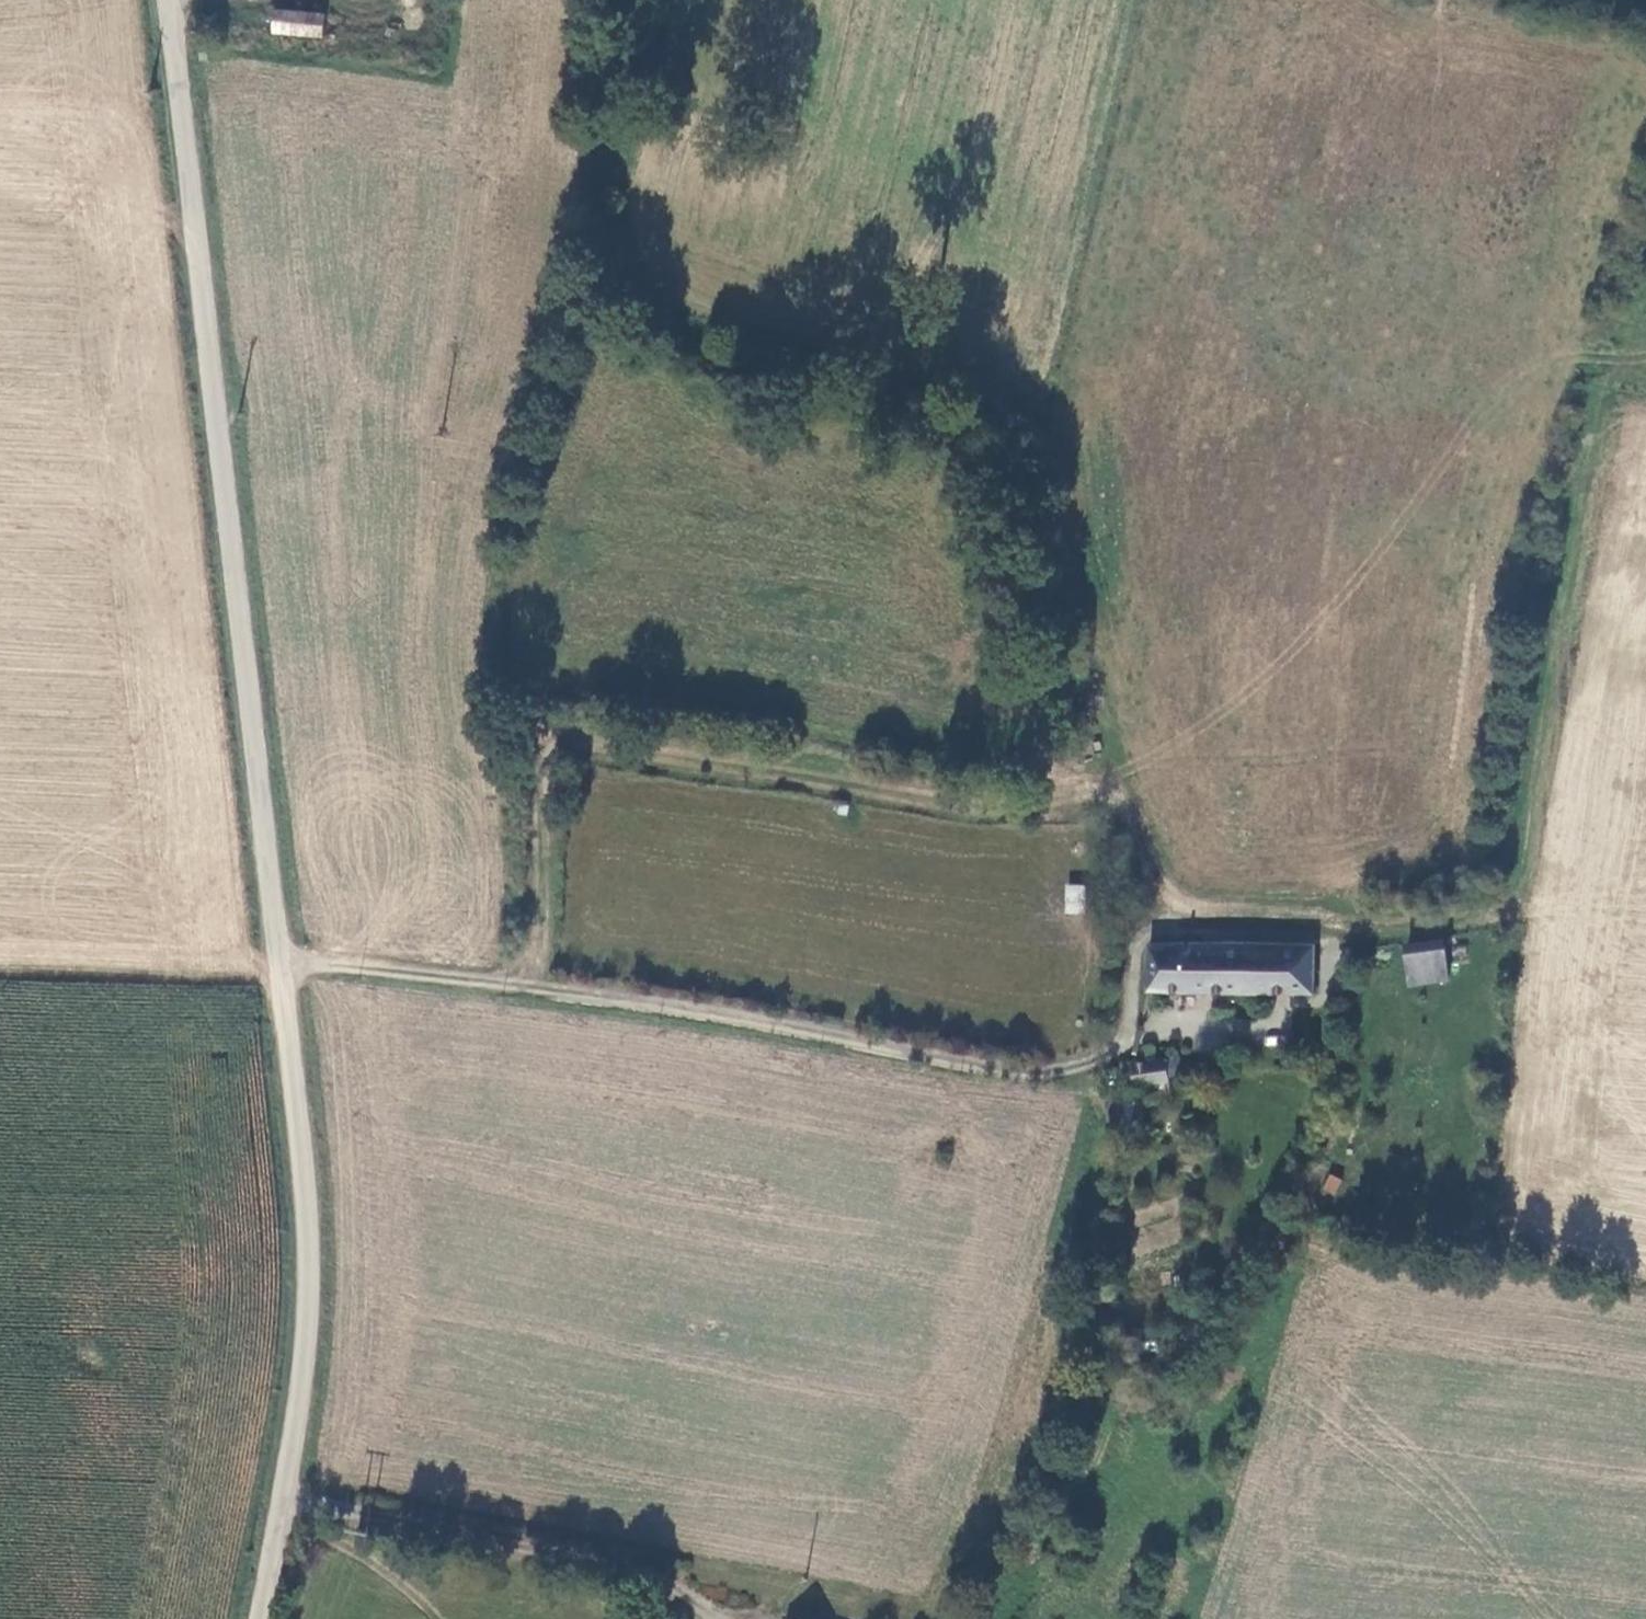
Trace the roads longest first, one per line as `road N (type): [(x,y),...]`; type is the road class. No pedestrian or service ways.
road 1 (tertiary): [(256,1618),(282,1498),(312,1251),(181,82),(163,0)]
road 2 (track): [(278,954),(857,1034),(1013,1068),(1103,1061)]

